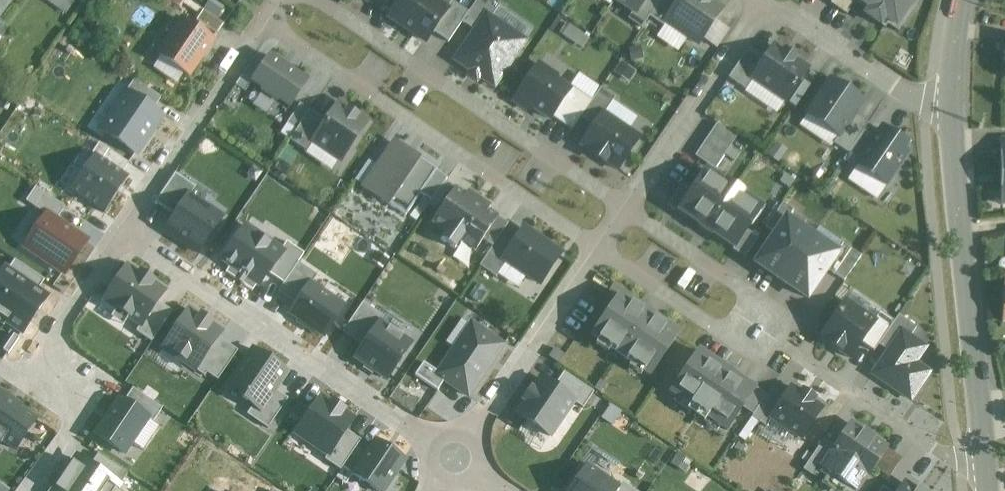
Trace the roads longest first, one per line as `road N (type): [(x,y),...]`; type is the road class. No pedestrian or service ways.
road 1 (residential): [(269,7),(281,36),(597,247)]
road 2 (residential): [(121,231),(449,459)]
road 3 (residential): [(622,210),(316,0)]
road 4 (residential): [(121,231),(25,368),(83,406),(25,490)]
road 5 (residential): [(979,453),(951,117)]
road 6 (residential): [(269,7),(121,231)]
road 7 (residential): [(449,459),(597,247)]
road 8 (residential): [(768,1),(622,210)]
road 9 (residential): [(771,339),(937,453),(979,453)]
road 10 (residential): [(951,117),(895,90),(768,1)]
road 11 (residential): [(597,247),(727,335),(744,343),(771,339)]
road 12 (residential): [(771,339),(744,293),(622,210)]

